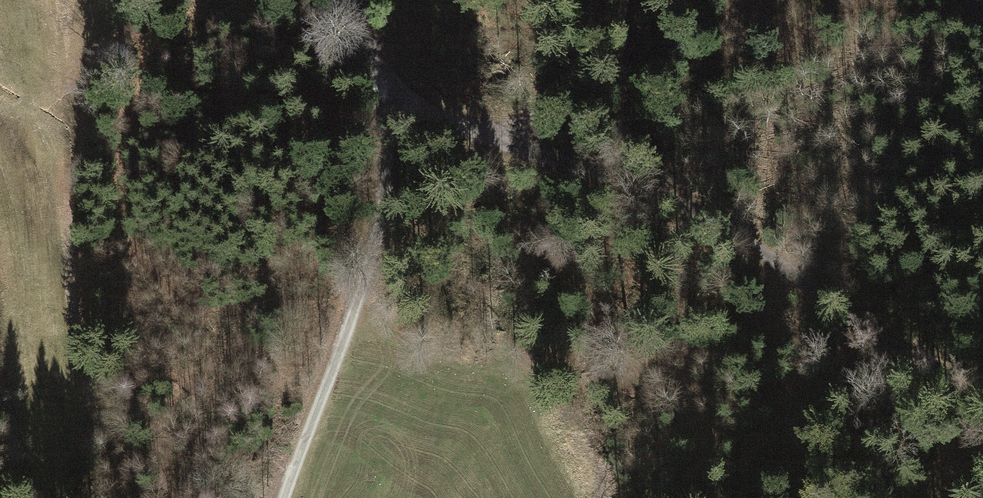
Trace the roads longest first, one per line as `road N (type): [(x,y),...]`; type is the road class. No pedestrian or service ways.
road 1 (track): [(349,0),(371,57),(415,97),(499,138),(703,212),(846,314),(982,397)]
road 2 (track): [(392,80),(387,189),(373,253),(280,497)]
road 3 (track): [(618,0),(556,94),(499,138)]

